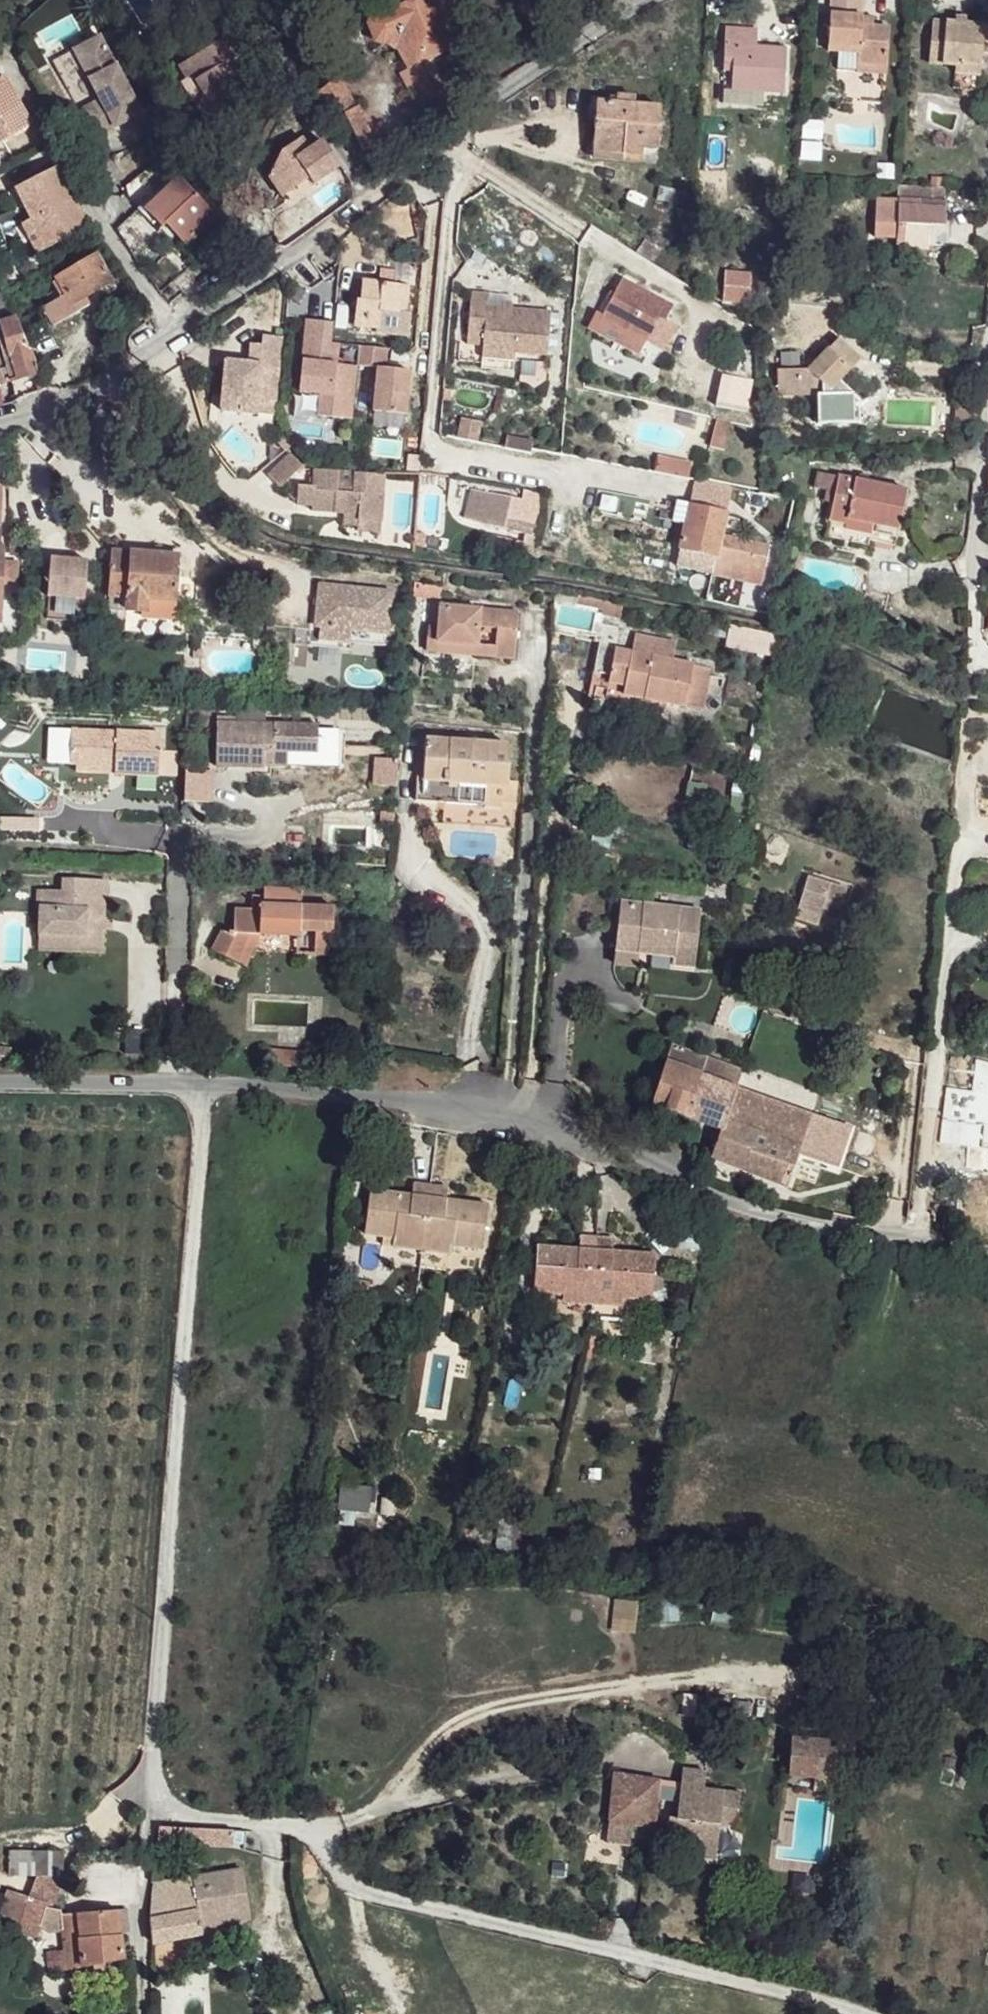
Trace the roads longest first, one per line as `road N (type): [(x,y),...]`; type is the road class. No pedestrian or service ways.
road 1 (residential): [(854,2013),(375,1893),(345,1876),(315,1827),(192,1819),(163,1808),(152,1762),(166,1494),(202,1086)]
road 2 (unclassified): [(987,1251),(714,1189),(507,1111),(322,1087),(202,1086)]
road 3 (unclassified): [(657,0),(502,92),(374,195),(162,342)]
road 4 (residential): [(0,35),(51,118),(162,342)]
road 5 (unclassified): [(987,662),(977,644),(987,404)]
road 6 (residential): [(162,342),(215,476),(276,515)]
road 7 (unclassified): [(202,1086),(0,1082)]
road 8 (unclassified): [(162,342),(115,381),(0,415)]

